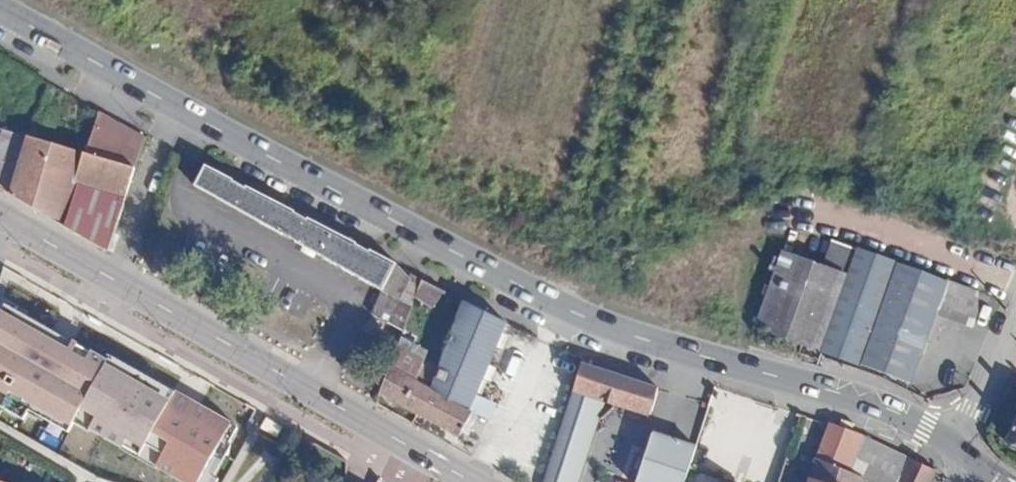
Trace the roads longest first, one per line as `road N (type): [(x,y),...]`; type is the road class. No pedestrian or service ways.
road 1 (primary): [(962,455),(891,412),(590,320),(0,7)]
road 2 (primary): [(0,220),(463,481)]
road 3 (residential): [(1015,319),(962,455)]

